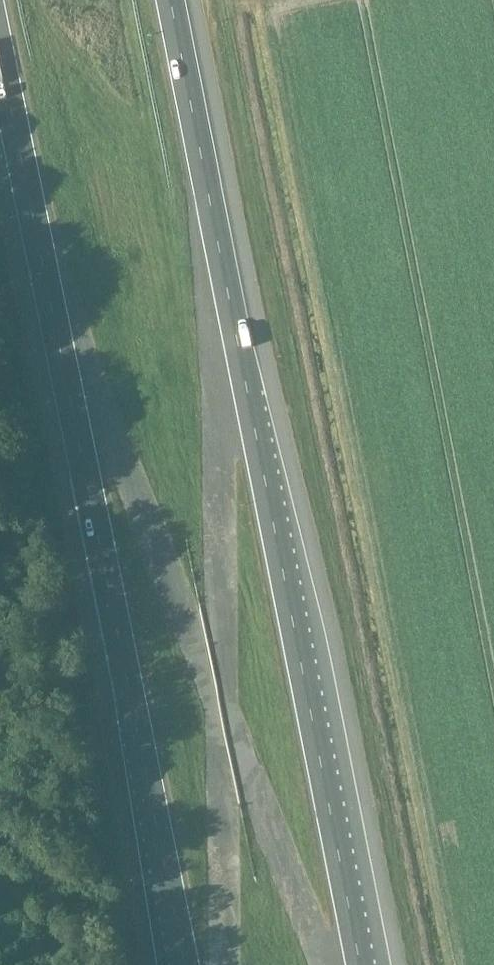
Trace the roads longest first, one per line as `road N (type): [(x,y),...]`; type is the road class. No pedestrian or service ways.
road 1 (motorway): [(360,964),(170,0)]
road 2 (motorway): [(0,59),(184,964)]

